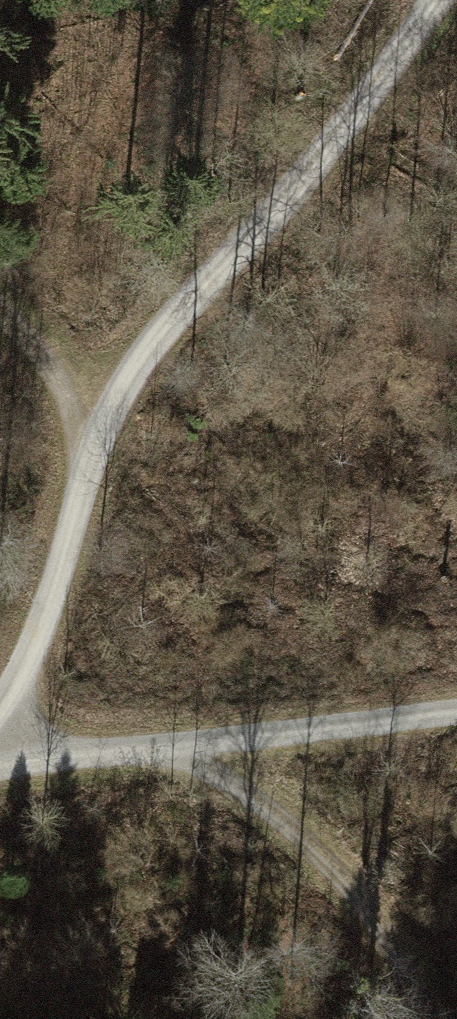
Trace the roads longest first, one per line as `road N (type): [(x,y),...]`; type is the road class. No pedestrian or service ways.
road 1 (track): [(0,719),(34,648),(126,387),(167,327),(305,173),(435,0)]
road 2 (track): [(456,712),(0,760)]
road 3 (track): [(427,1018),(387,939),(318,853),(243,790),(166,745)]
road 4 (track): [(84,490),(57,377),(0,308)]

